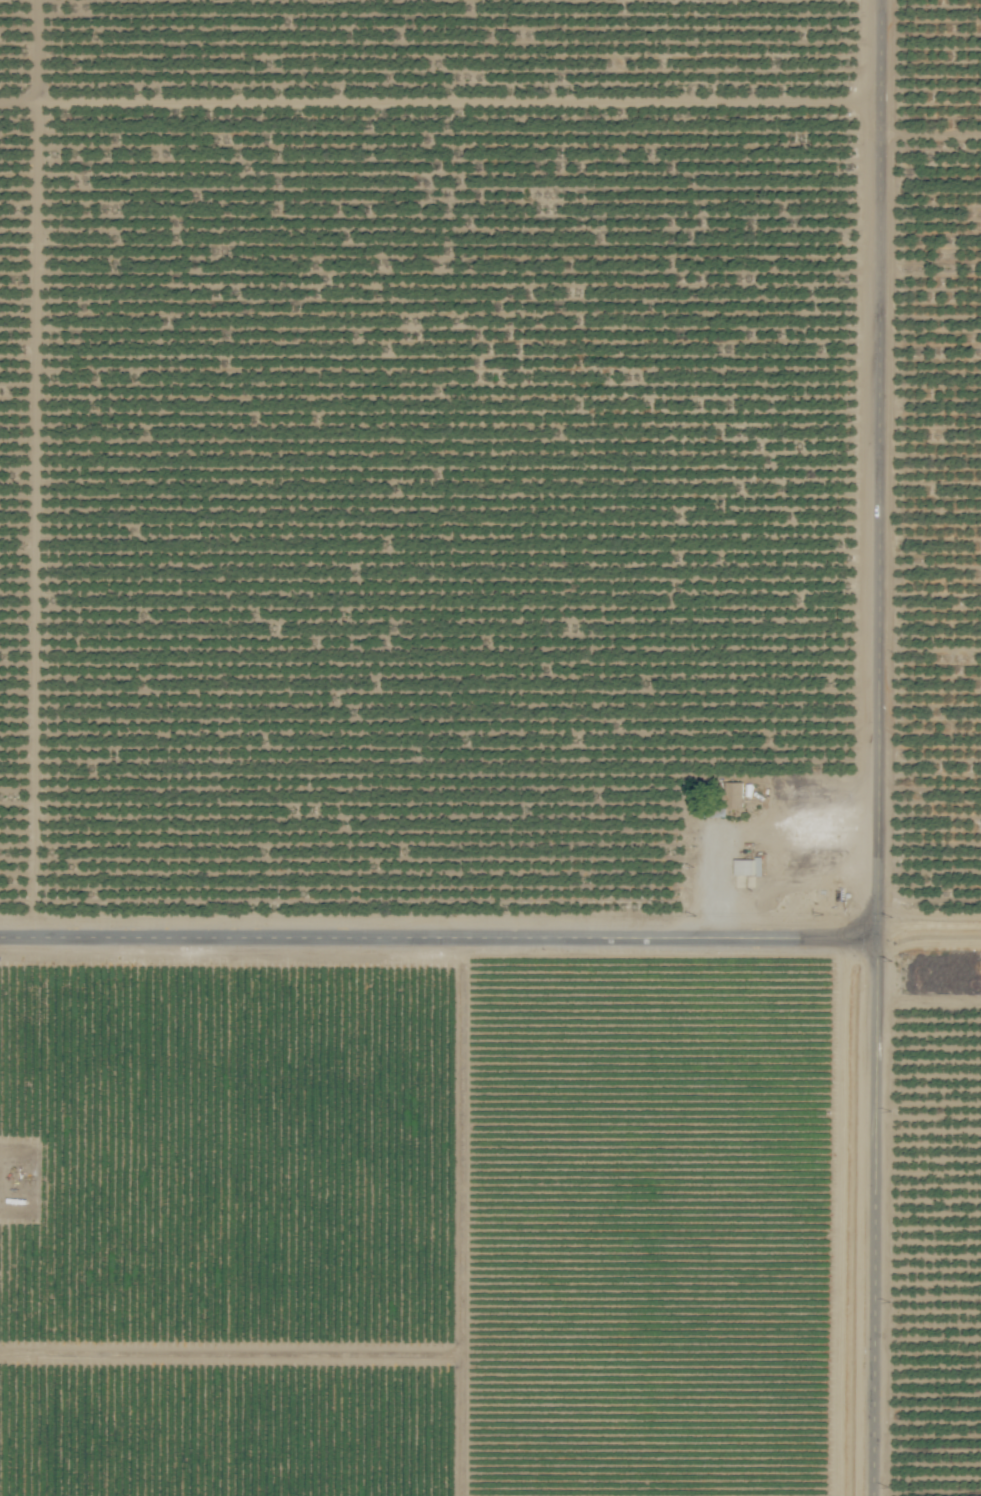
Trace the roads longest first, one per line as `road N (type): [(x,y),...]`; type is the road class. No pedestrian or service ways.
road 1 (residential): [(872,1495),(884,0)]
road 2 (tertiary): [(876,938),(0,927)]

